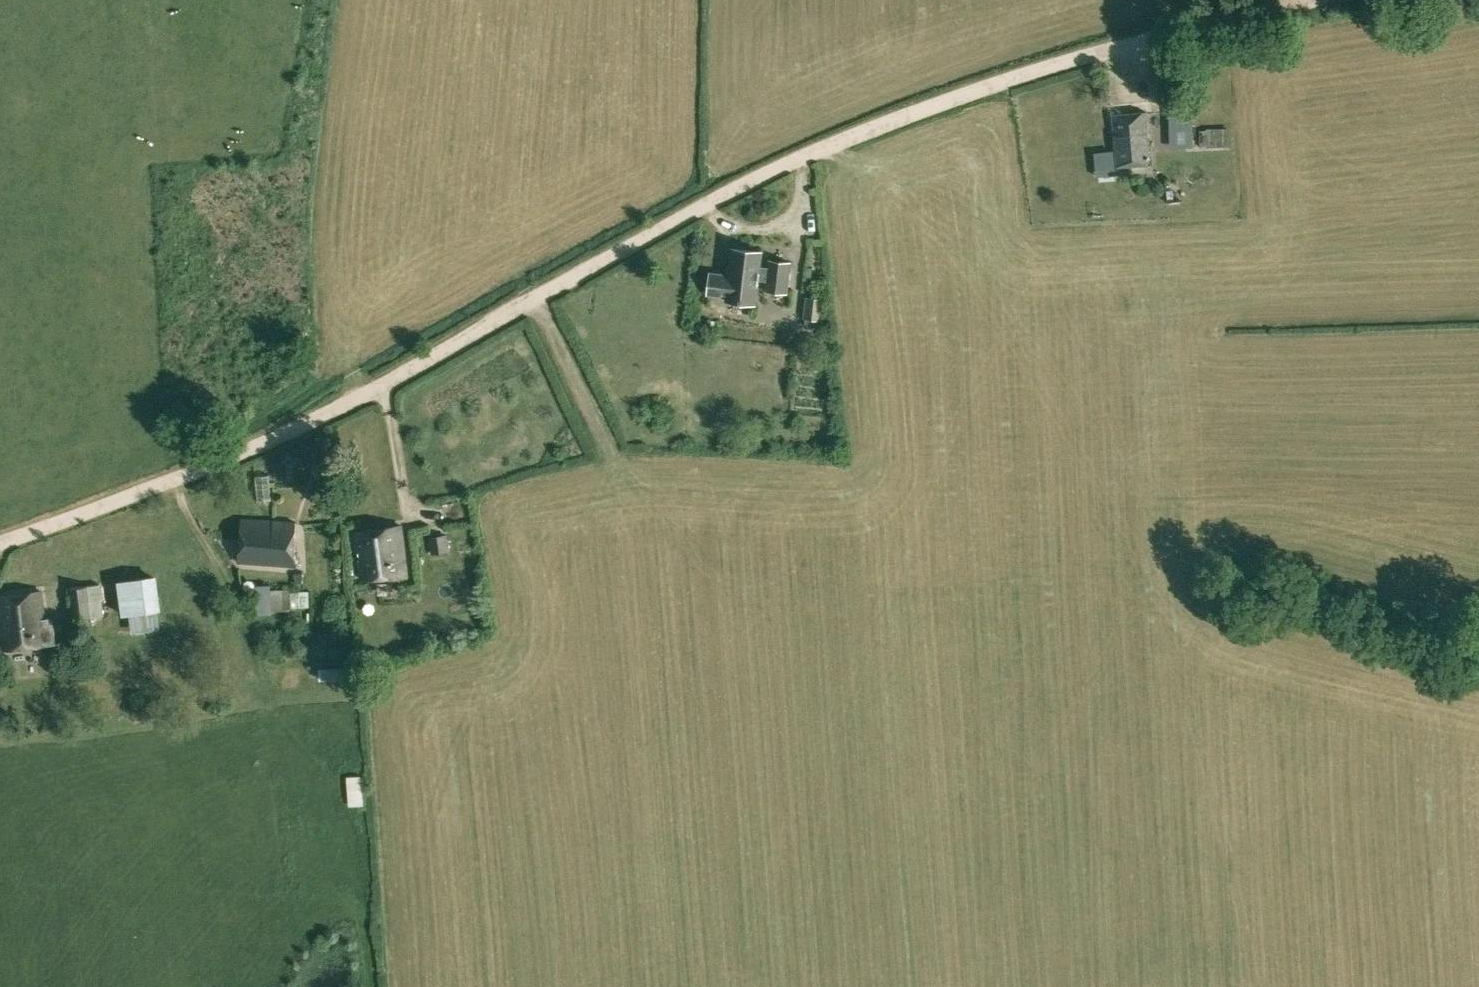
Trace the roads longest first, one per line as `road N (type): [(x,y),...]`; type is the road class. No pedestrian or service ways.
road 1 (track): [(0,536),(220,465),(351,403),(684,217),(911,116),(1181,24),(1309,0)]

